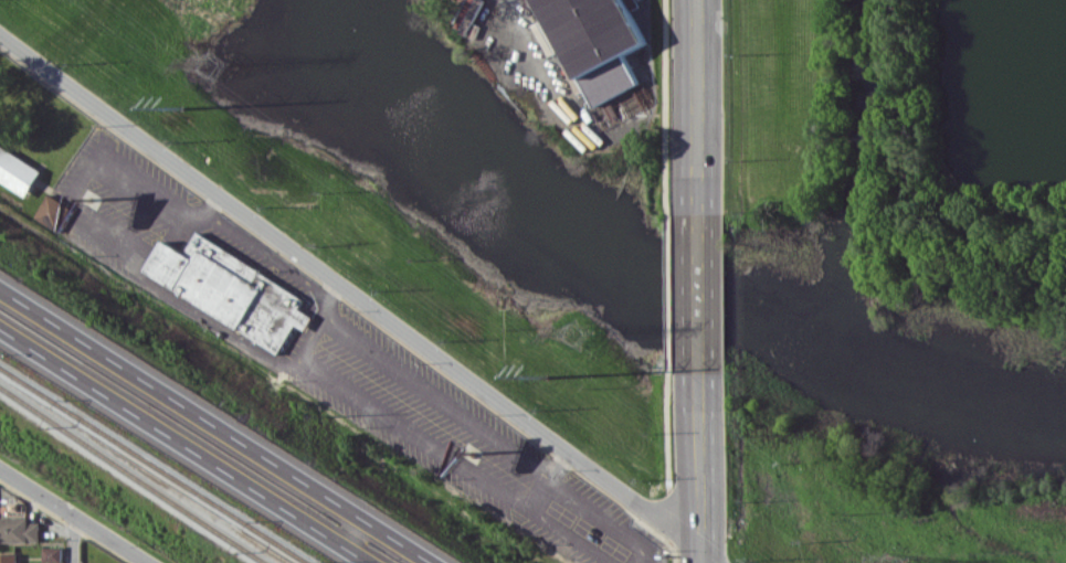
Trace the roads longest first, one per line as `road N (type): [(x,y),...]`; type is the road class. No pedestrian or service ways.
road 1 (residential): [(704,554),(0,37)]
road 2 (motorway): [(431,562),(0,287)]
road 3 (motorway): [(0,326),(371,562)]
road 4 (primary): [(698,211),(697,0)]
road 5 (primary): [(703,371),(704,562)]
road 6 (residential): [(144,562),(0,472)]
road 7 (primary): [(698,211),(703,371)]

